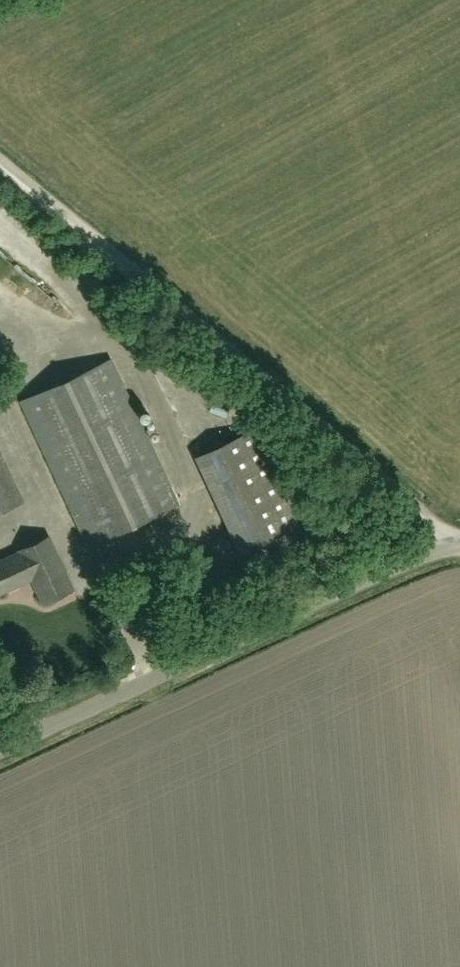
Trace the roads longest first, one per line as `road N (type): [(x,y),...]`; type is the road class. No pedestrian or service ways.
road 1 (track): [(0,157),(459,538)]
road 2 (unclassified): [(0,750),(411,557),(459,543)]

